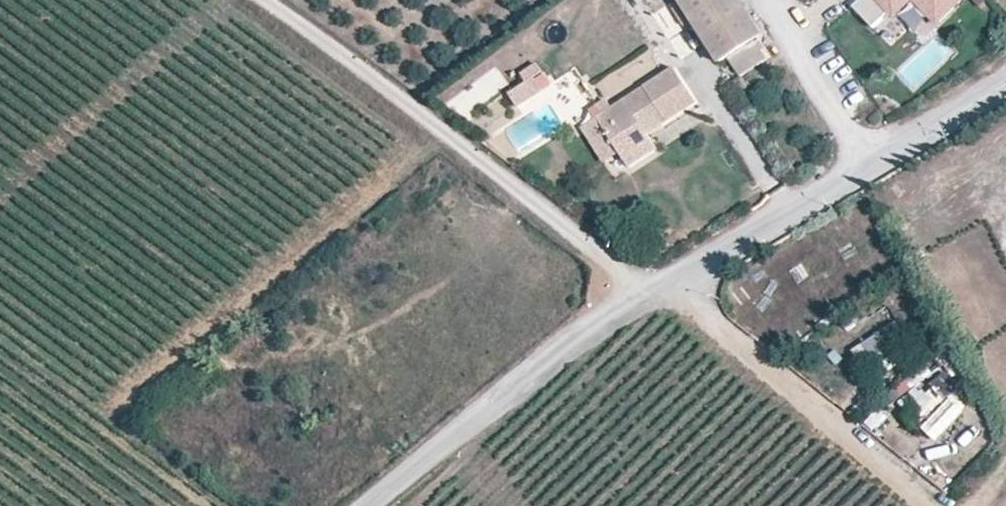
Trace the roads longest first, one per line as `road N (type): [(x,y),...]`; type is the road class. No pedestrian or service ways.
road 1 (track): [(259,0),(929,505)]
road 2 (unclassified): [(1005,90),(652,291),(542,369),(377,505)]

